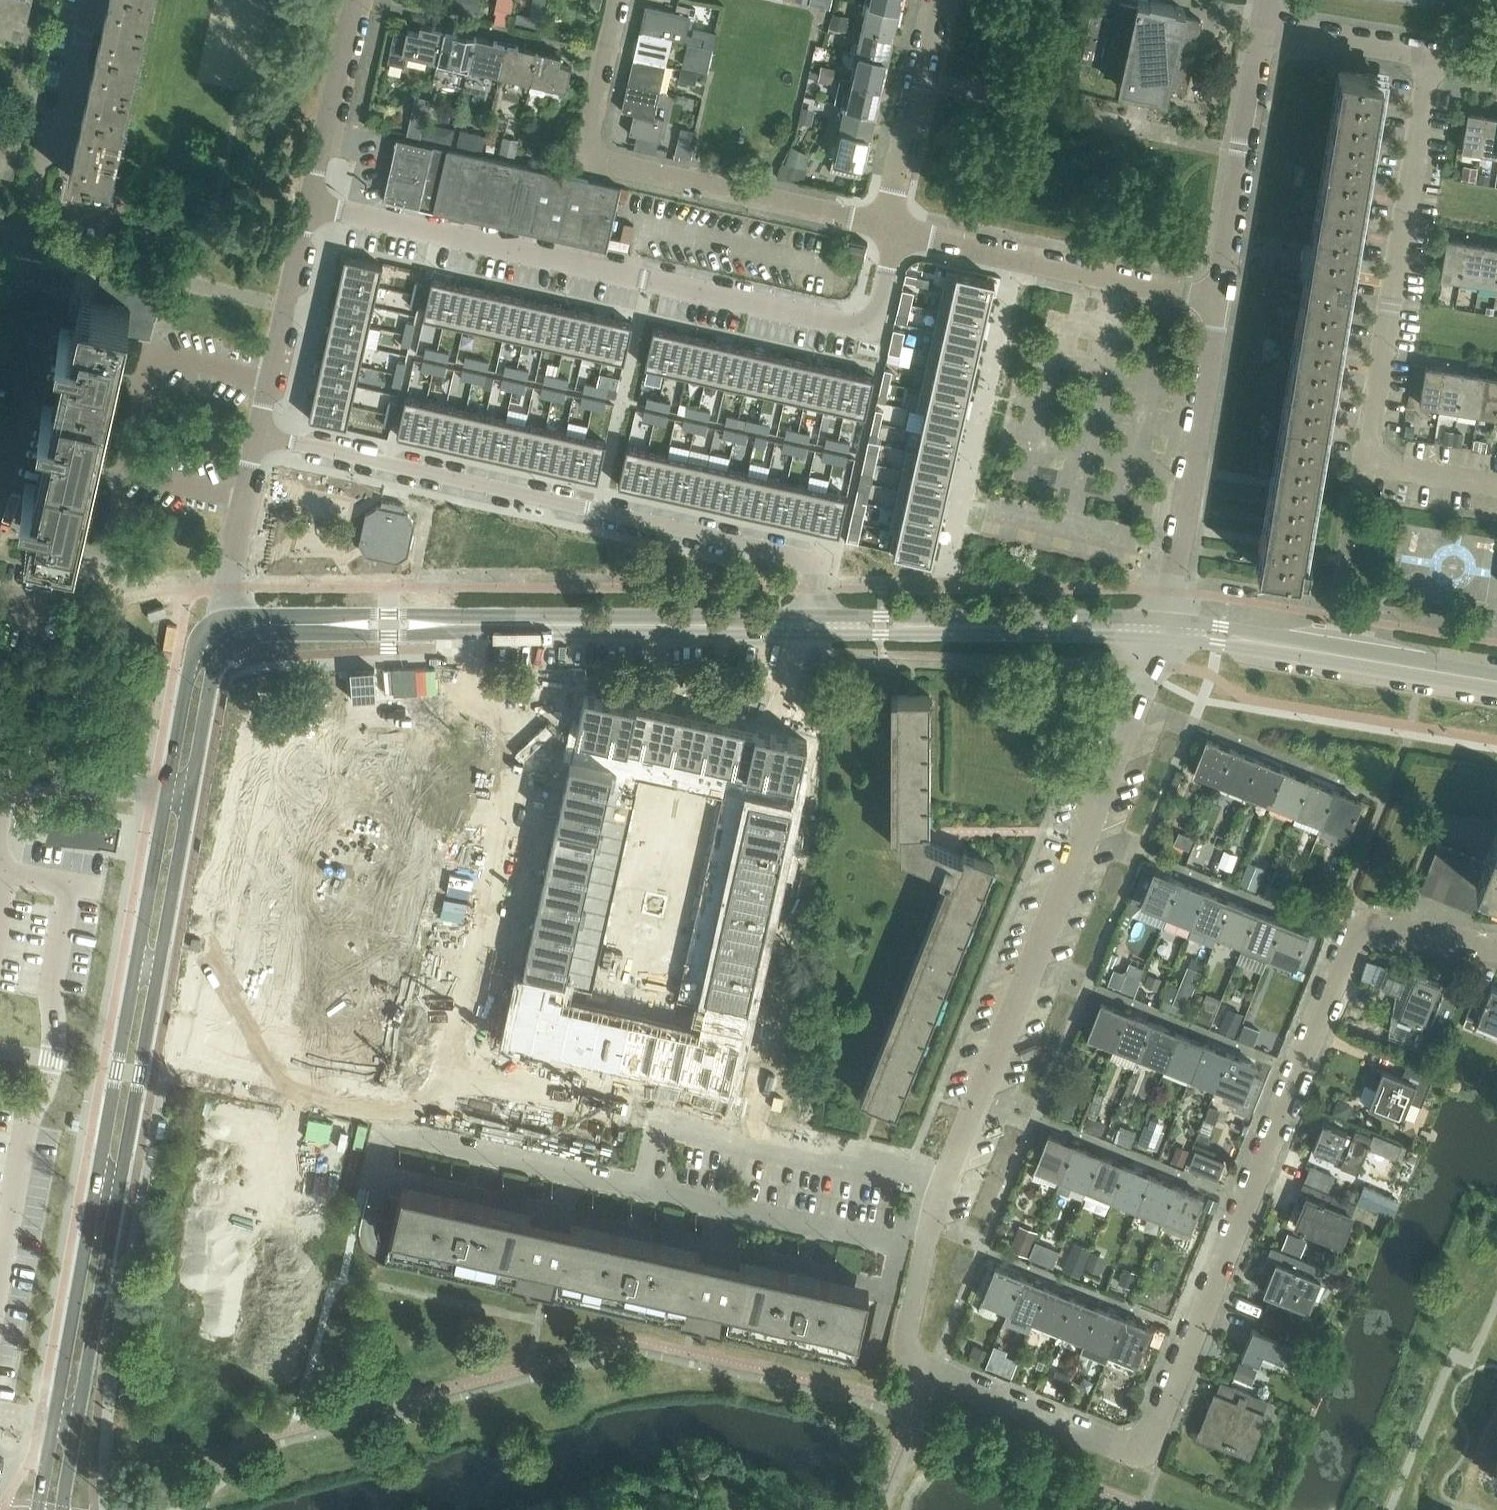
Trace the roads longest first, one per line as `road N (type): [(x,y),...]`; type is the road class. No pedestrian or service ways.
road 1 (residential): [(928,1371),(1145,1455),(1354,938),(1378,926),(1496,946)]
road 2 (residential): [(310,205),(873,331),(889,267),(887,227)]
road 3 (tertiary): [(77,1428),(192,789)]
road 4 (tertiary): [(168,788),(54,1423)]
road 5 (residential): [(809,625),(818,563),(258,436)]
road 6 (unclassified): [(936,1207),(1161,630)]
road 7 (tertiary): [(238,628),(809,625)]
road 8 (residential): [(1496,485),(1367,464),(1433,59)]
road 9 (residential): [(894,1241),(386,1135)]
road 10 (residential): [(887,227),(597,160),(589,133),(618,0)]
road 11 (tertiary): [(809,625),(1161,630)]
road 12 (tertiary): [(1496,680),(1161,630)]
road 13 (residential): [(1216,298),(887,227)]
road 14 (residential): [(1161,630),(1216,298)]
road 15 (residential): [(1216,298),(1262,27)]
road 16 (residential): [(23,240),(48,144),(62,130),(92,0)]
road 17 (residential): [(258,436),(310,205)]
road 18 (residential): [(887,227),(935,0)]
road 19 (residential): [(310,205),(355,0)]
road 20 (residential): [(238,628),(232,588),(258,436)]
road 21 (tertiary): [(238,628),(203,642),(191,664),(168,788)]
road 22 (unclassified): [(928,1371),(906,1348),(936,1207)]
road 23 (residential): [(1433,59),(1262,27)]
road 24 (tertiary): [(192,789),(213,664),(238,628)]
road 25 (residential): [(168,788),(0,781)]

